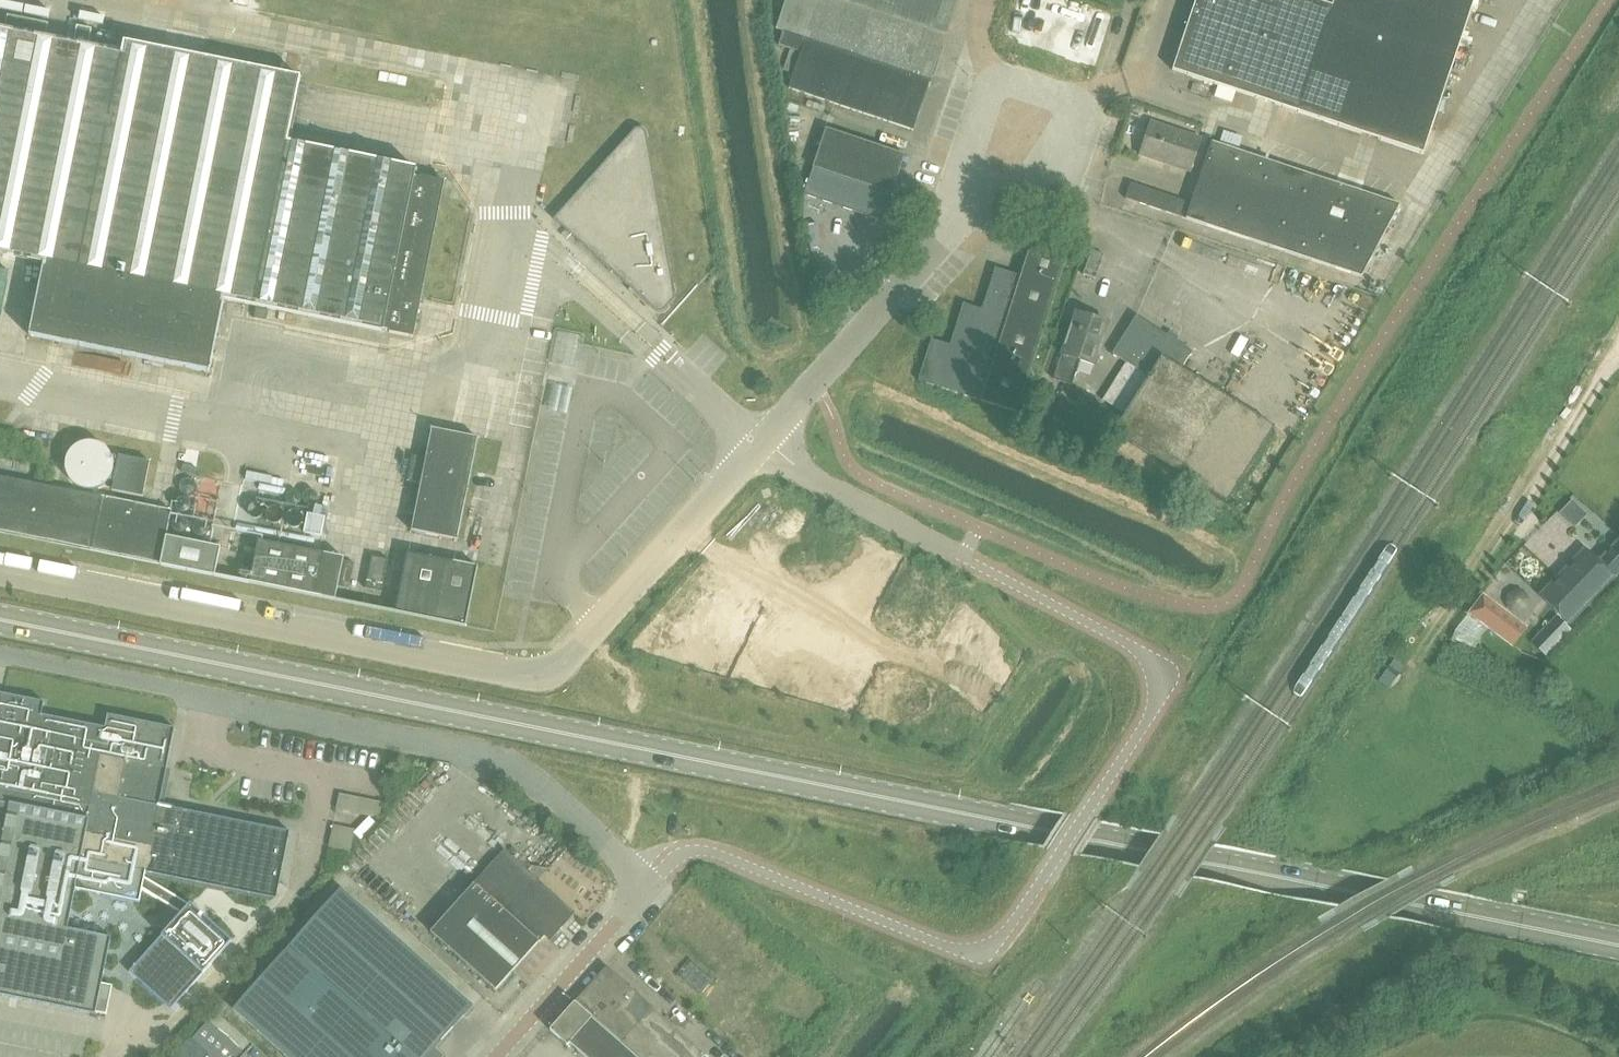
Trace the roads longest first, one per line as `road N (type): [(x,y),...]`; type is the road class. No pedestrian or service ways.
road 1 (primary): [(0,618),(1618,946)]
road 2 (unclassified): [(0,567),(556,679),(764,444)]
road 3 (unclassified): [(647,885),(512,765),(0,652)]
road 4 (unclassified): [(1058,850),(1159,701),(1158,669),(1123,641),(807,475),(764,444)]
road 5 (unclassified): [(1058,850),(1004,933),(973,952),(706,850),(680,855),(647,885)]
road 6 (unclassified): [(968,210),(1053,186),(1080,104),(994,75),(958,179)]
road 7 (unclassified): [(968,210),(764,444)]
road 8 (unclassified): [(494,1056),(647,885)]

